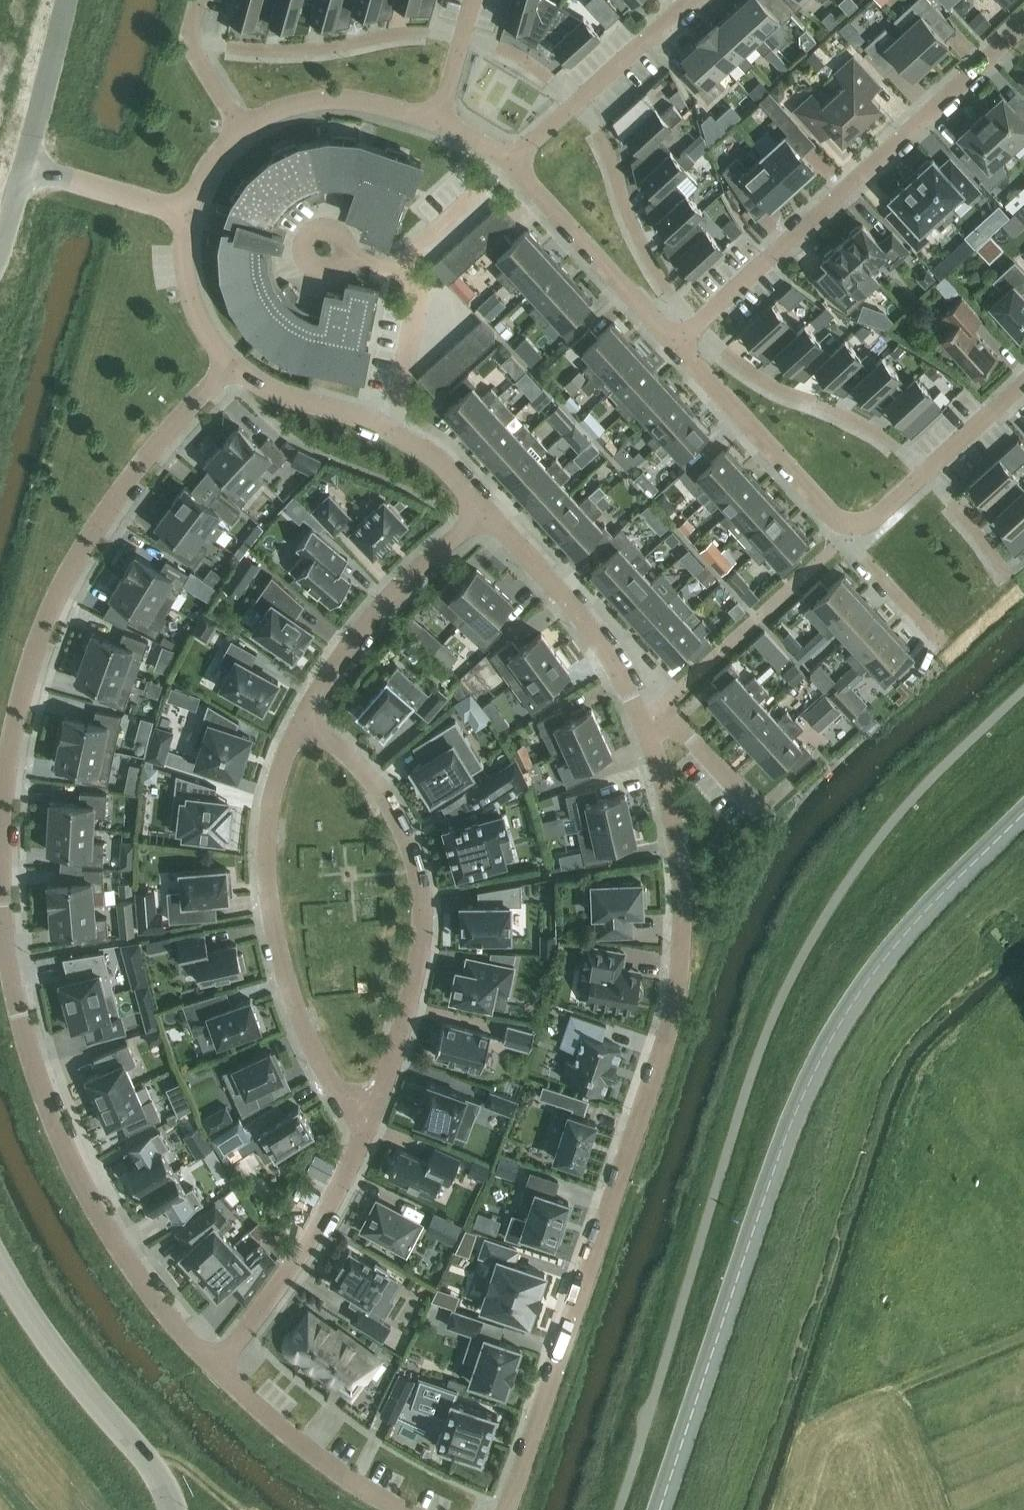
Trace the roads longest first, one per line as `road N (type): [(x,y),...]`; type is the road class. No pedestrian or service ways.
road 1 (residential): [(506,1509),(669,1026),(679,960),(680,856),(648,732)]
road 2 (secondary): [(660,1509),(795,1110),(829,1044),(893,946),(1023,813)]
road 3 (residential): [(218,1370),(140,1279),(67,1152),(19,1013),(0,881)]
road 4 (residential): [(0,836),(12,730),(54,597),(126,483),(231,362)]
road 5 (unclassified): [(366,1132),(422,948),(423,907),(393,809),(366,770),(302,719)]
road 6 (unclassified): [(366,1132),(300,1018),(273,920),(274,790),(302,719)]
road 7 (residential): [(697,324),(1023,30)]
road 8 (unclassified): [(177,1509),(156,1468),(31,1318),(0,1265)]
road 9 (residential): [(218,1370),(321,1218),(366,1132)]
road 10 (unclassified): [(302,719),(353,639),(485,510)]
road 11 (residential): [(648,732),(604,650),(485,510)]
road 12 (residential): [(462,37),(413,32),(271,51),(188,38)]
road 13 (residential): [(923,473),(871,430),(757,375),(697,324)]
road 14 (residential): [(697,324),(656,270),(600,133),(576,102)]
road 15 (residential): [(674,345),(830,512),(853,524)]
road 16 (residential): [(510,164),(674,345)]
road 17 (residential): [(407,1509),(289,1434),(218,1370)]
road 18 (residential): [(242,132),(287,108),(339,100),(438,120)]
road 19 (residential): [(393,429),(286,395),(231,362)]
road 20 (residential): [(393,429),(419,289),(394,267)]
road 21 (unclassified): [(25,163),(65,0)]
road 22 (residential): [(231,362),(193,302),(184,249),(189,210)]
road 23 (residential): [(942,645),(851,546),(853,524)]
road 24 (residential): [(576,102),(687,0)]
road 25 (residential): [(754,806),(681,726),(648,732)]
road 26 (residential): [(923,473),(1023,379)]
road 27 (residential): [(1007,578),(923,473)]
road 28 (residential): [(576,102),(520,56),(462,37)]
road 29 (residential): [(394,267),(487,182)]
road 30 (residential): [(485,510),(431,451),(393,429)]

